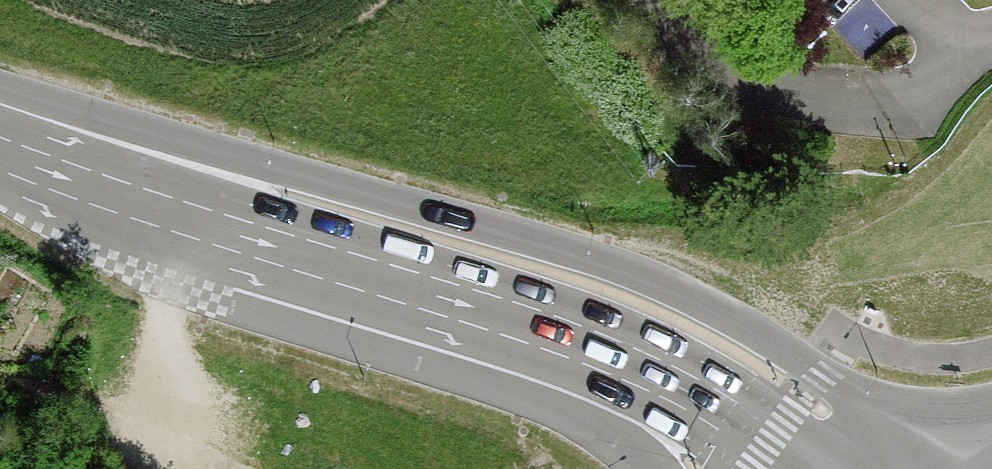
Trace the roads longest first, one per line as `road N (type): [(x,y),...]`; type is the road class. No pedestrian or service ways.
road 1 (primary): [(134,189),(499,299),(868,468)]
road 2 (unclassified): [(134,189),(596,397),(666,468)]
road 3 (primary): [(0,128),(134,189)]

